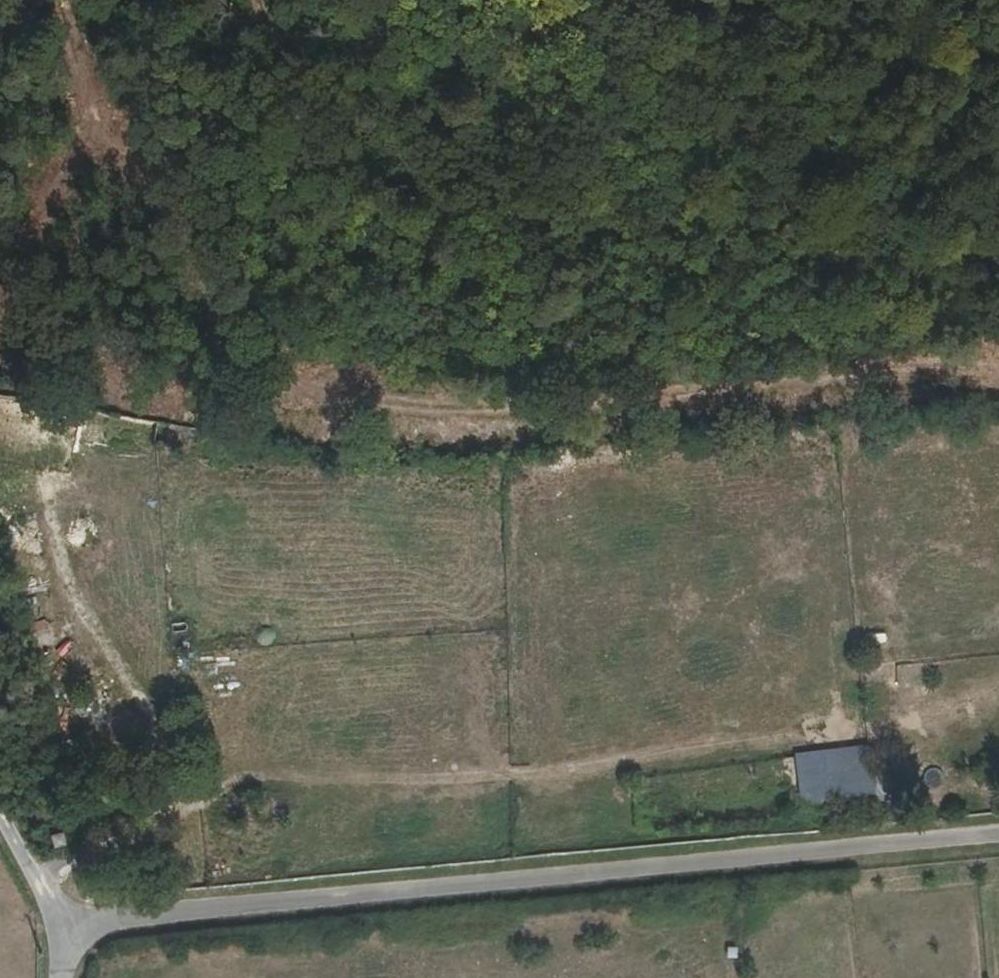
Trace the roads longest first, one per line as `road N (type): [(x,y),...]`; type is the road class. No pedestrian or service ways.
road 1 (unclassified): [(70,920),(998,846)]
road 2 (track): [(49,882),(111,830),(201,798)]
road 3 (unclassified): [(70,920),(0,798)]

